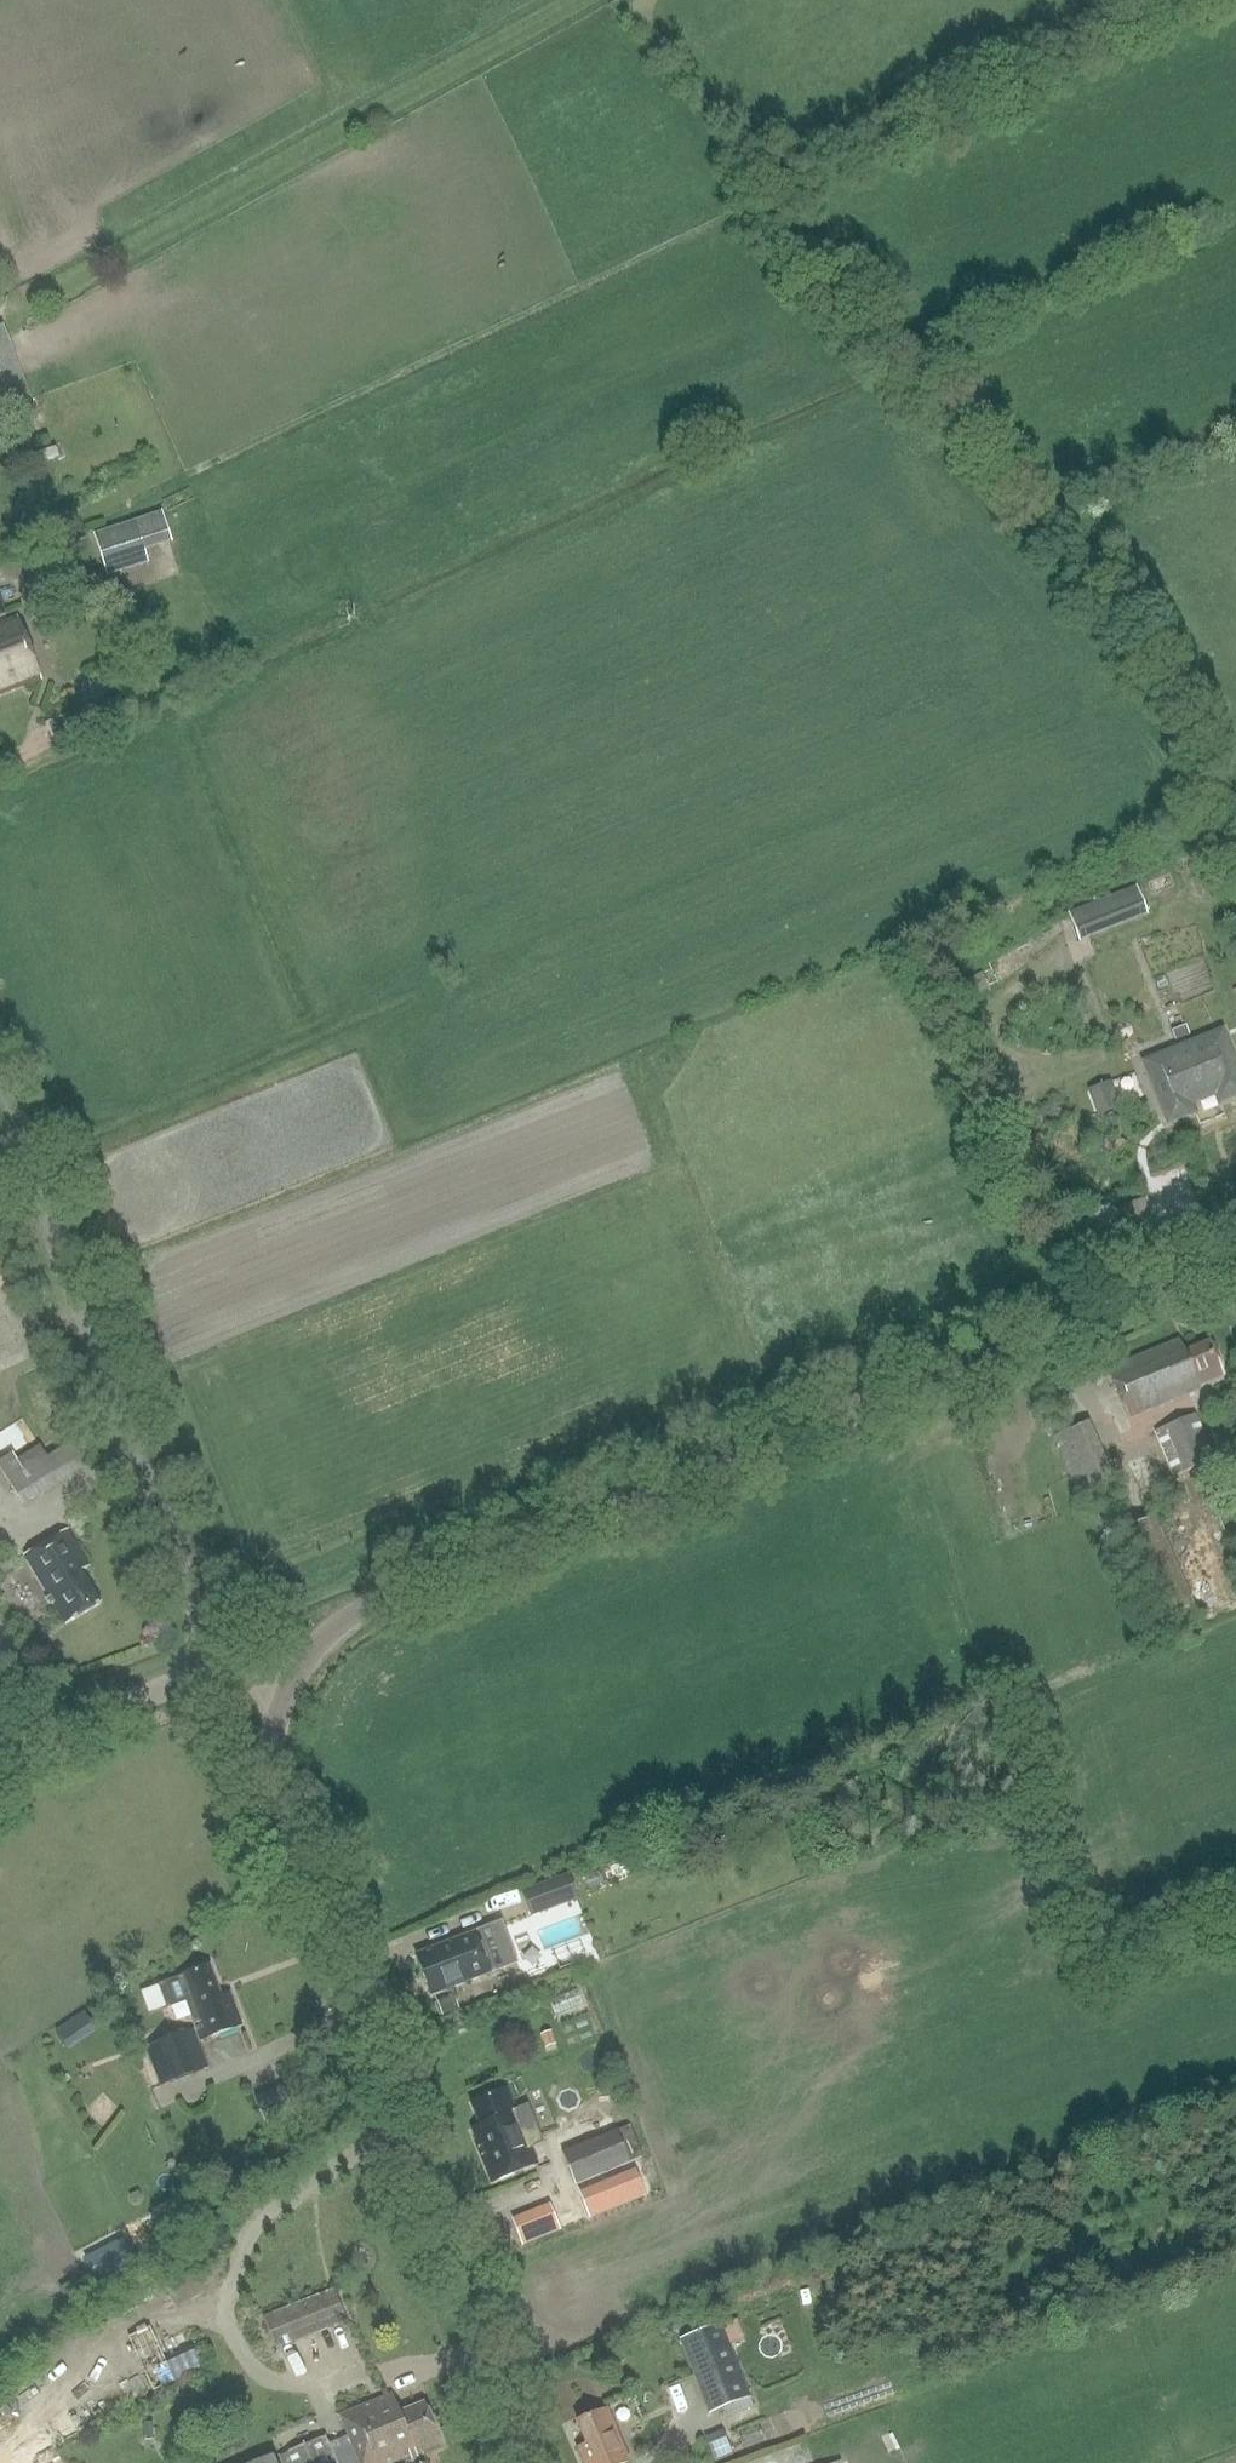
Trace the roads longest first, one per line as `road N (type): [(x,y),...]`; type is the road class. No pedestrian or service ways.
road 1 (tertiary): [(288,1683),(349,1617),(1235,1262)]
road 2 (tertiary): [(527,2462),(274,1794),(272,1758),(288,1683)]
road 3 (unclassified): [(210,1664),(0,1093)]
road 4 (tertiary): [(0,1761),(210,1664)]

